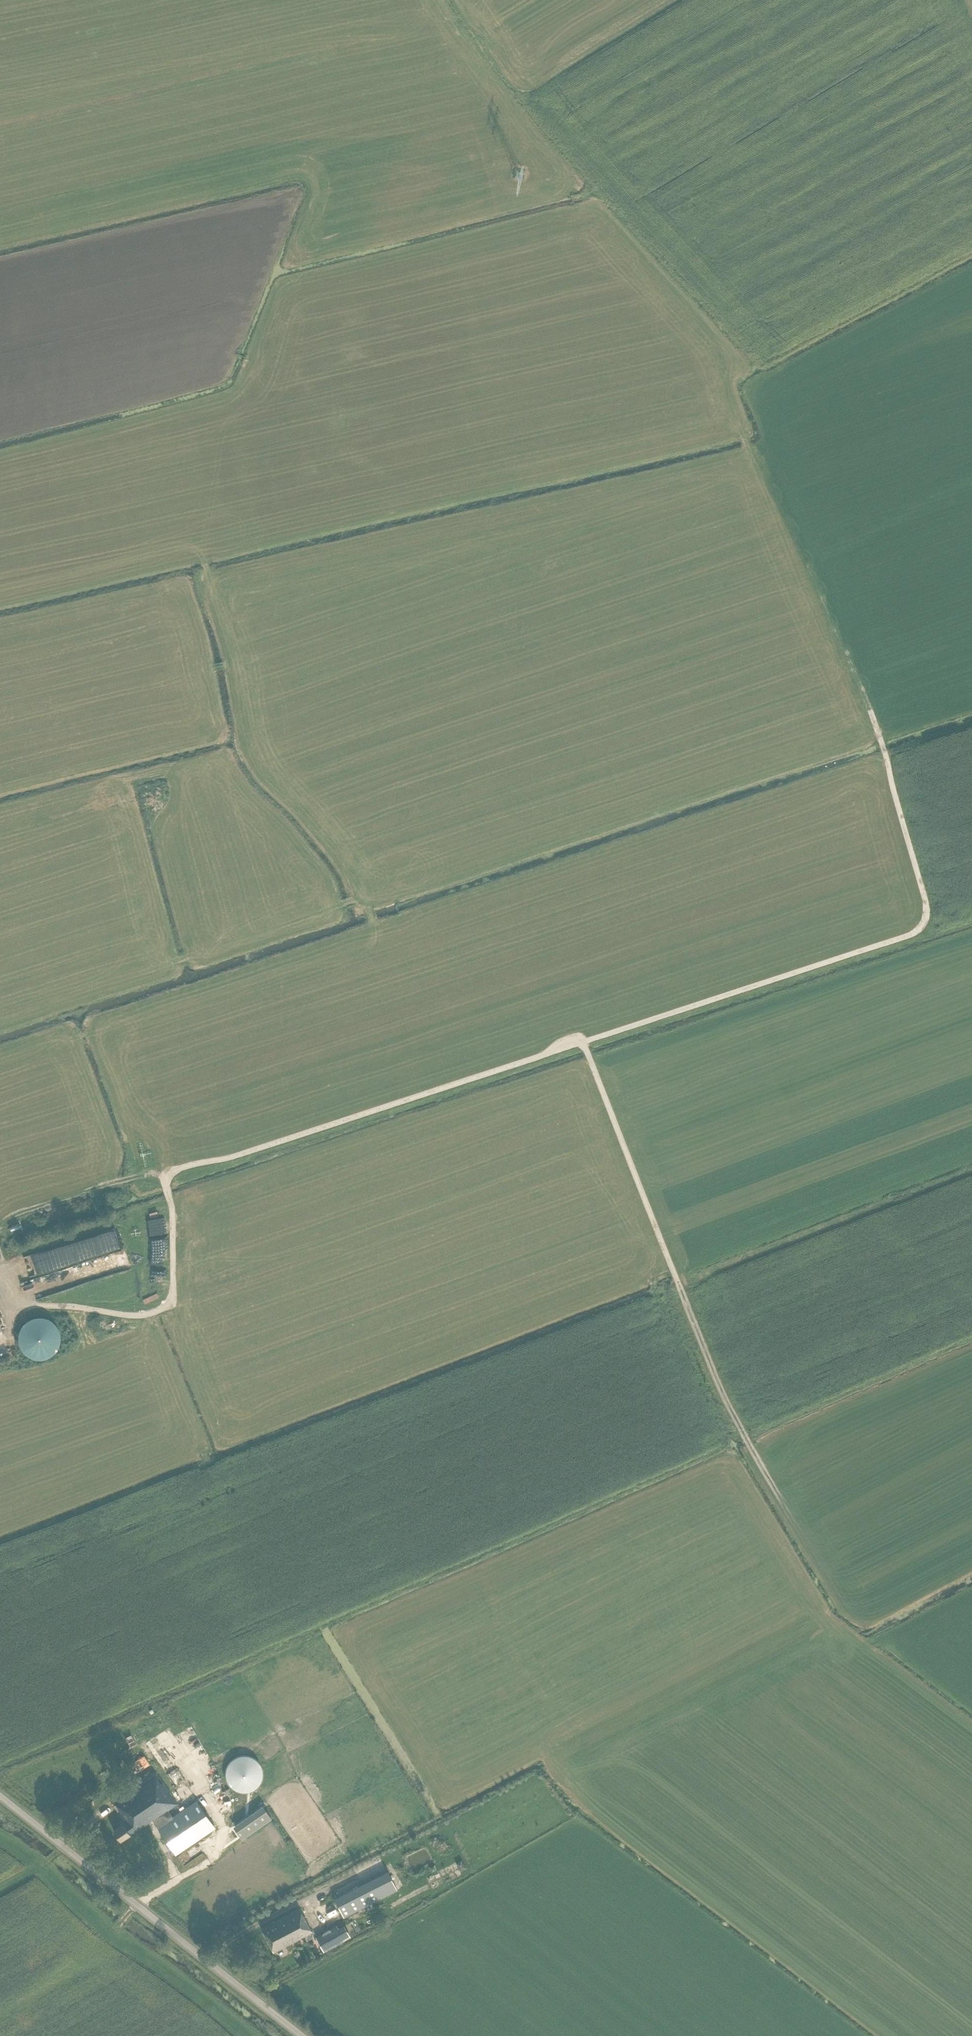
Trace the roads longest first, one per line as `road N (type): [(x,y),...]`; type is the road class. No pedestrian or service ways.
road 1 (tertiary): [(298,2035),(0,1798)]

